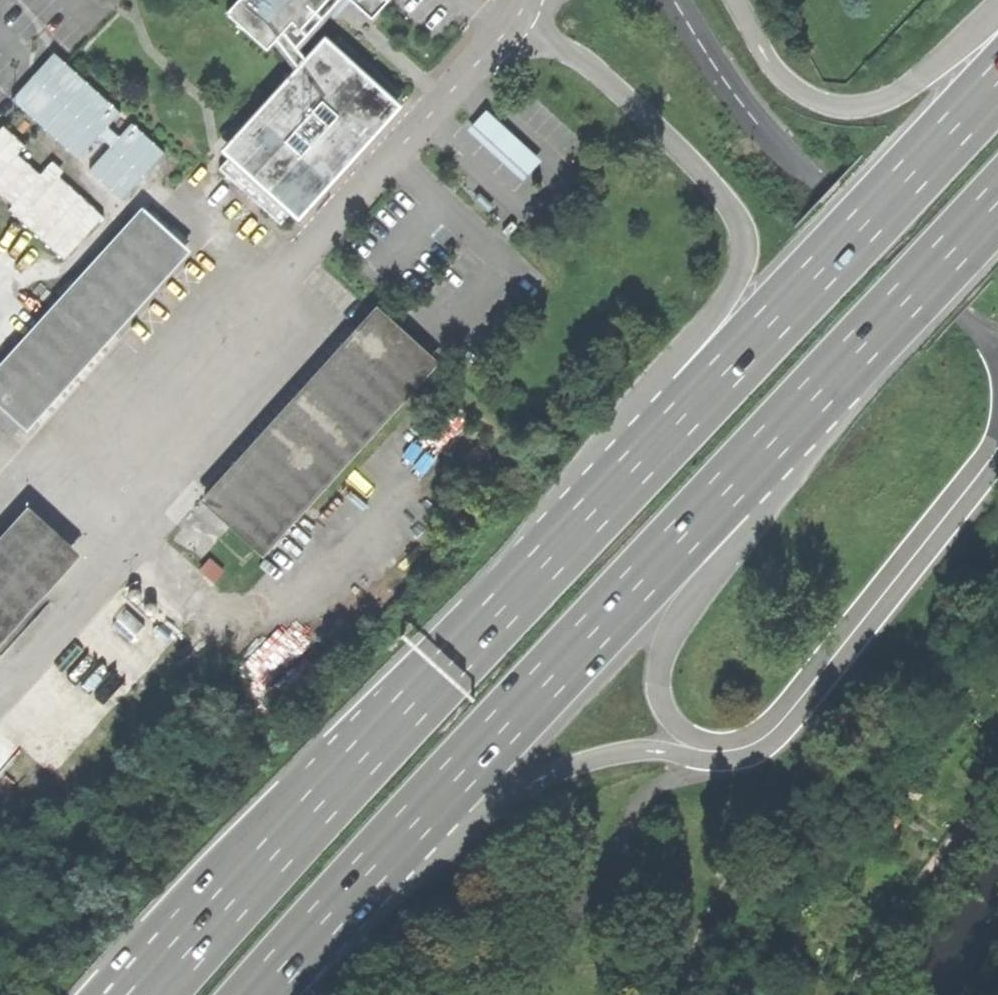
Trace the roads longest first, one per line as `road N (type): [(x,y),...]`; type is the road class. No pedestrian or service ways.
road 1 (trunk): [(997,79),(163,980)]
road 2 (trunk): [(243,994),(819,372),(997,193)]
road 3 (unclassified): [(309,244),(507,31),(525,0)]

